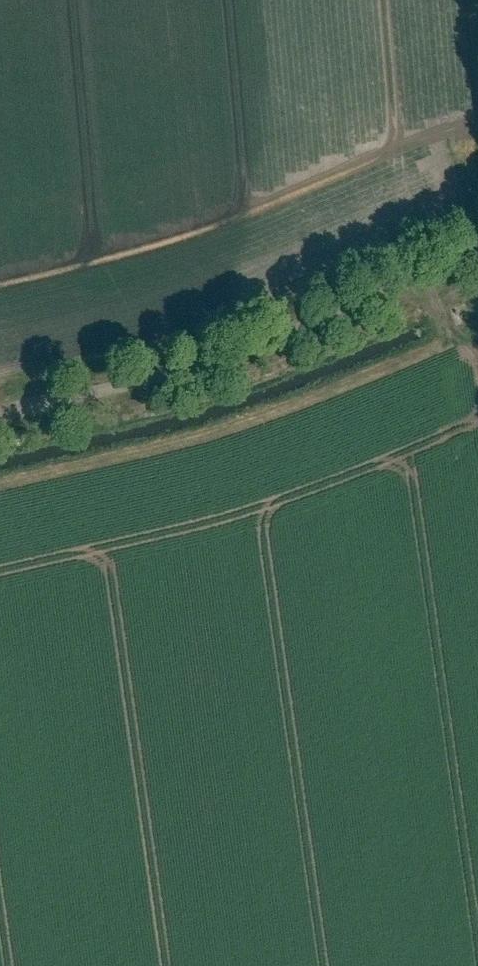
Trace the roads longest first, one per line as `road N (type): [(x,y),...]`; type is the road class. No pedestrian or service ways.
road 1 (unclassified): [(0,416),(242,351),(477,250)]

